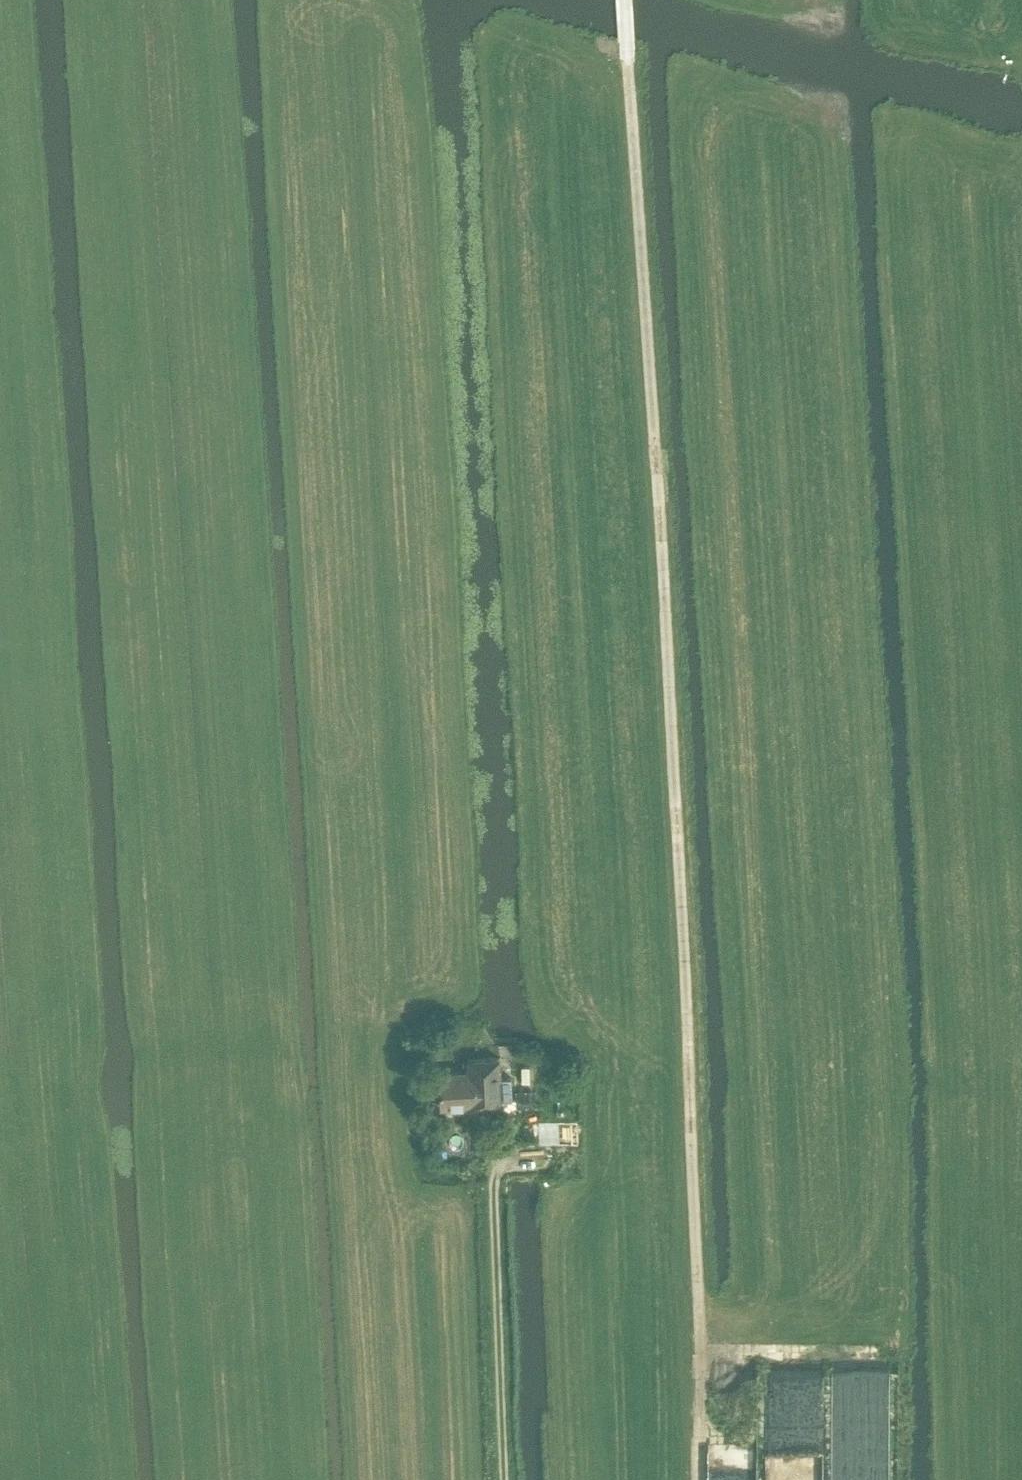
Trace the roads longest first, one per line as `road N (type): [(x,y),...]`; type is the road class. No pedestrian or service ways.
road 1 (track): [(701,1479),(690,1004),(626,0)]
road 2 (track): [(567,1215),(574,1479)]

